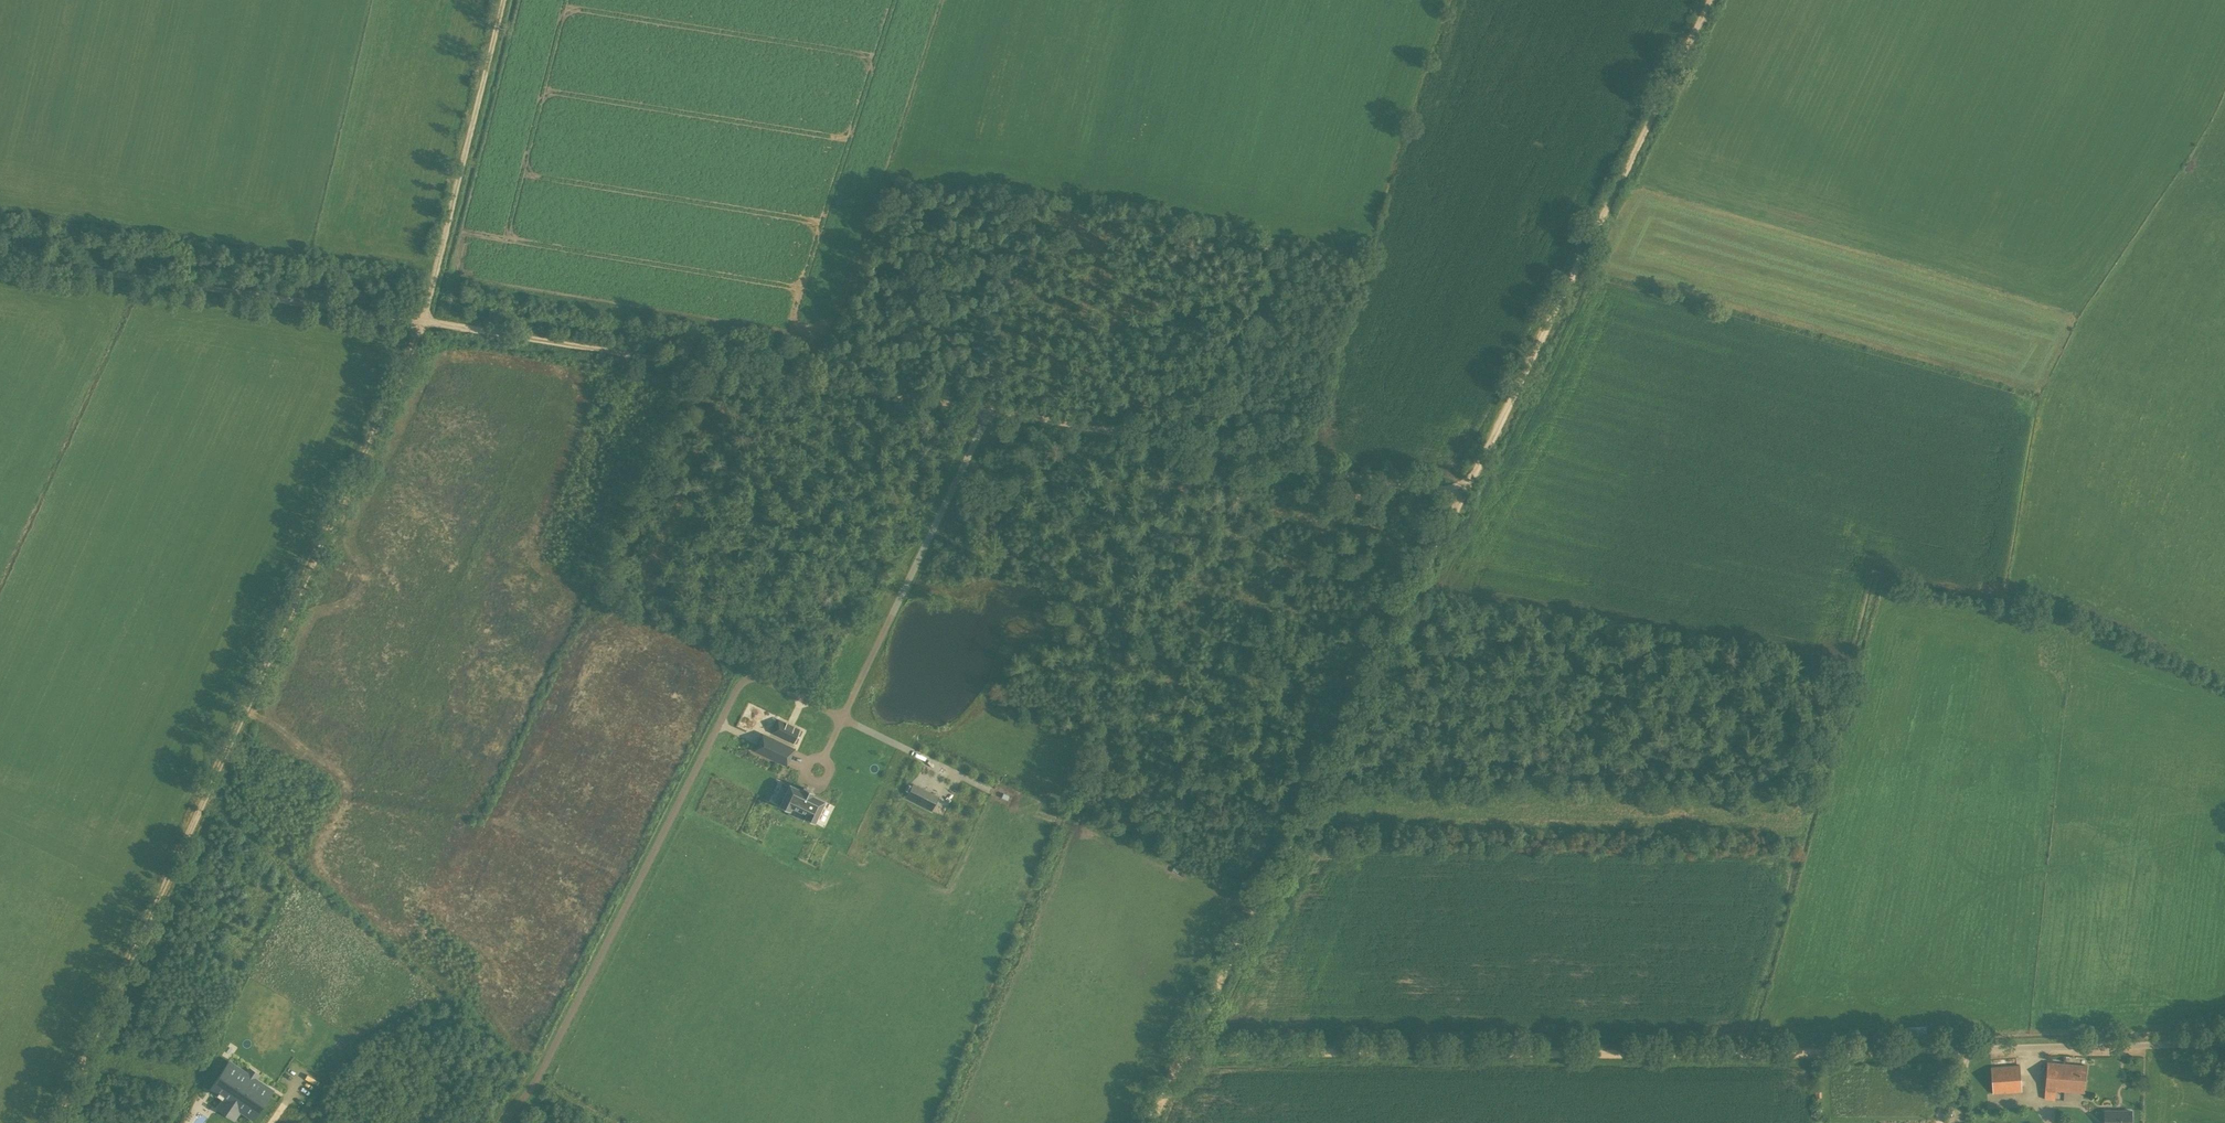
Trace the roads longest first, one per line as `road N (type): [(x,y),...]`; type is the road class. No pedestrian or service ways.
road 1 (track): [(1465,494),(423,322)]
road 2 (track): [(423,322),(55,1122)]
road 3 (track): [(1187,1049),(1907,1049)]
road 4 (track): [(1465,494),(1187,1049)]
road 5 (track): [(1465,494),(1710,0)]
road 6 (track): [(423,322),(0,255)]
road 7 (track): [(502,0),(423,322)]
road 8 (unclassified): [(1907,1049),(2224,1040)]

